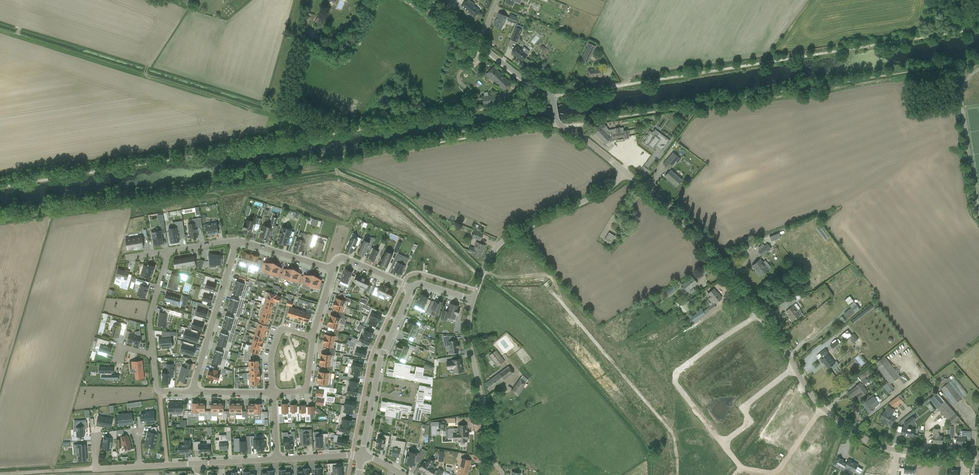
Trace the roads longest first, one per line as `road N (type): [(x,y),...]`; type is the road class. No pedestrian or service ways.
road 1 (track): [(351,131),(148,68),(145,75)]
road 2 (unclassified): [(473,300),(501,244),(626,172)]
road 3 (unclassified): [(761,315),(665,204),(626,172)]
road 4 (residential): [(761,315),(676,373),(675,382),(722,444)]
road 5 (residential): [(480,474),(485,432),(469,338),(473,300)]
road 6 (residential): [(239,241),(195,391)]
road 7 (residential): [(722,444),(744,470),(776,474),(822,408)]

